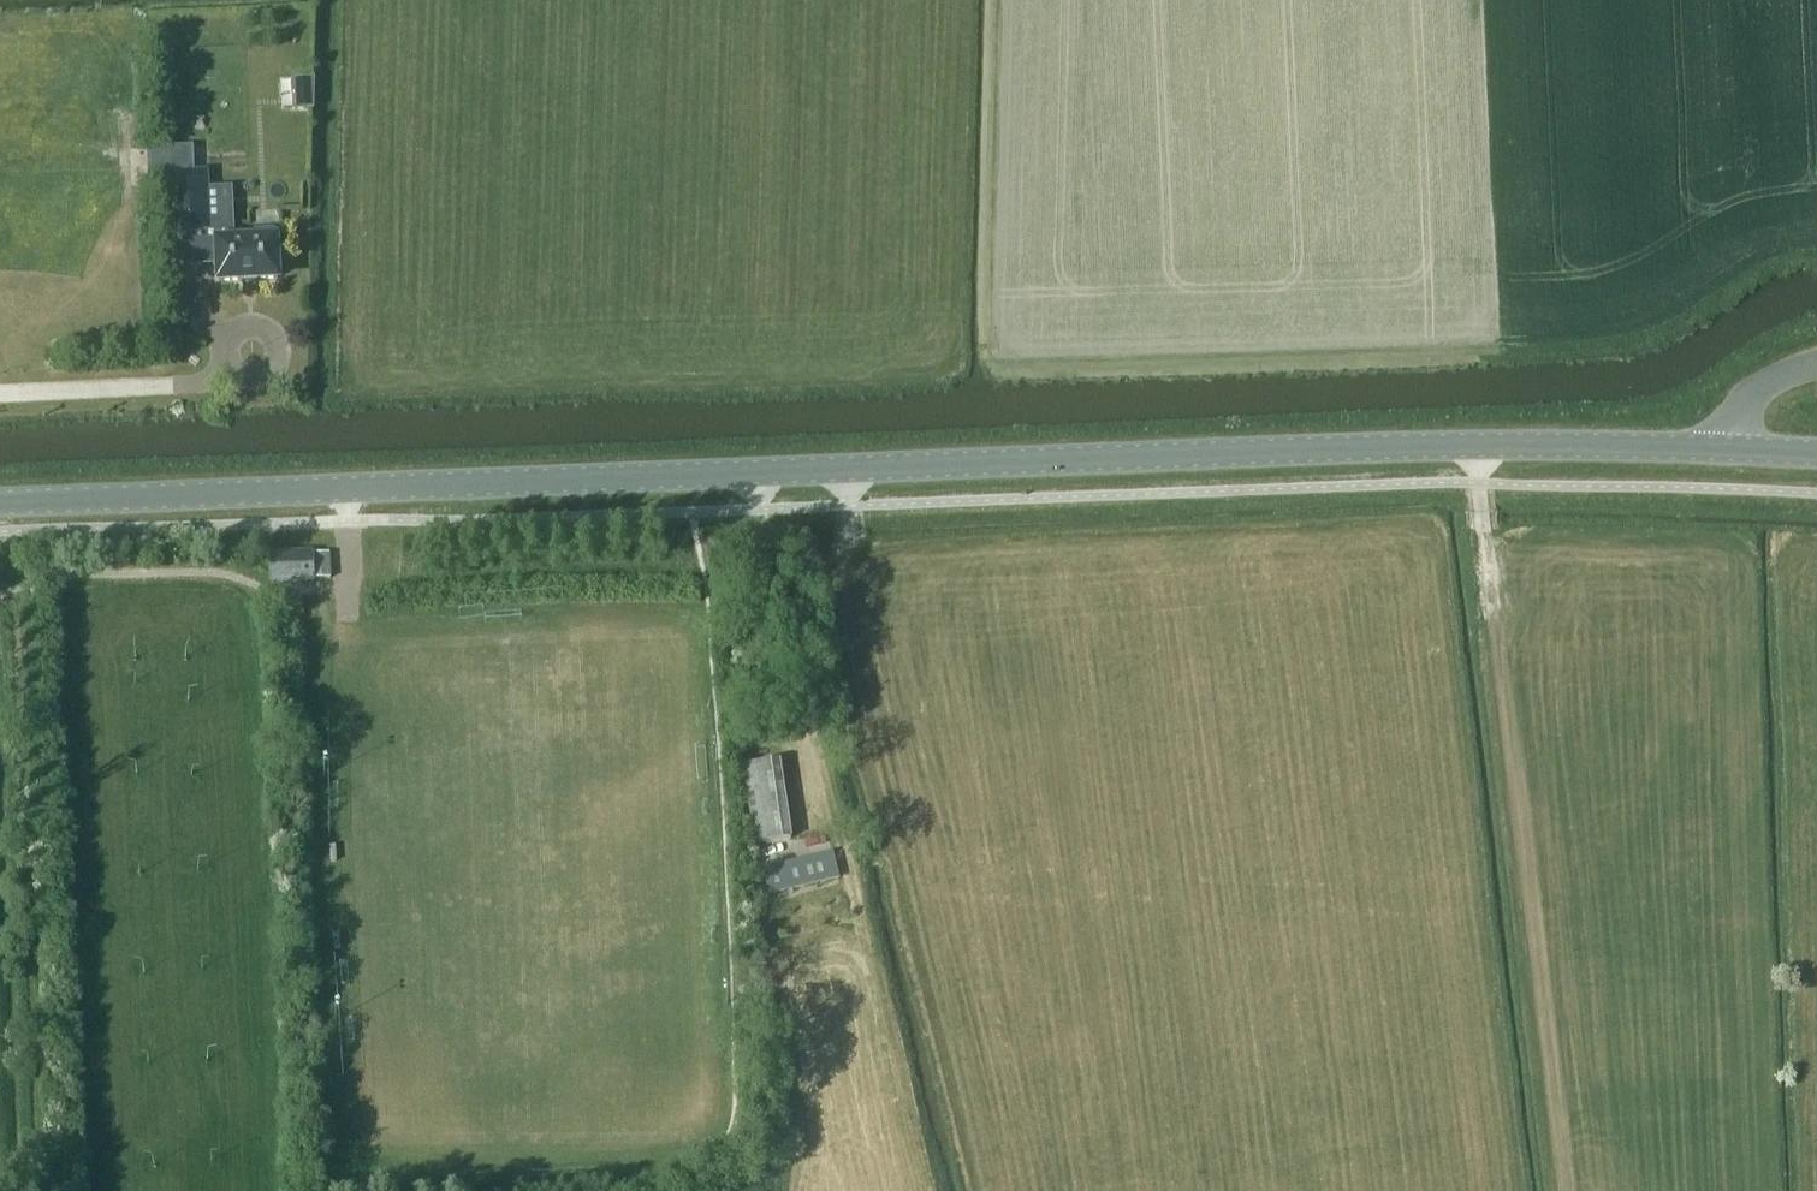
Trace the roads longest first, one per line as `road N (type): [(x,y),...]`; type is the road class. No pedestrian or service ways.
road 1 (tertiary): [(1816,454),(1716,445),(1329,448),(0,503)]
road 2 (track): [(10,503),(43,1190)]

